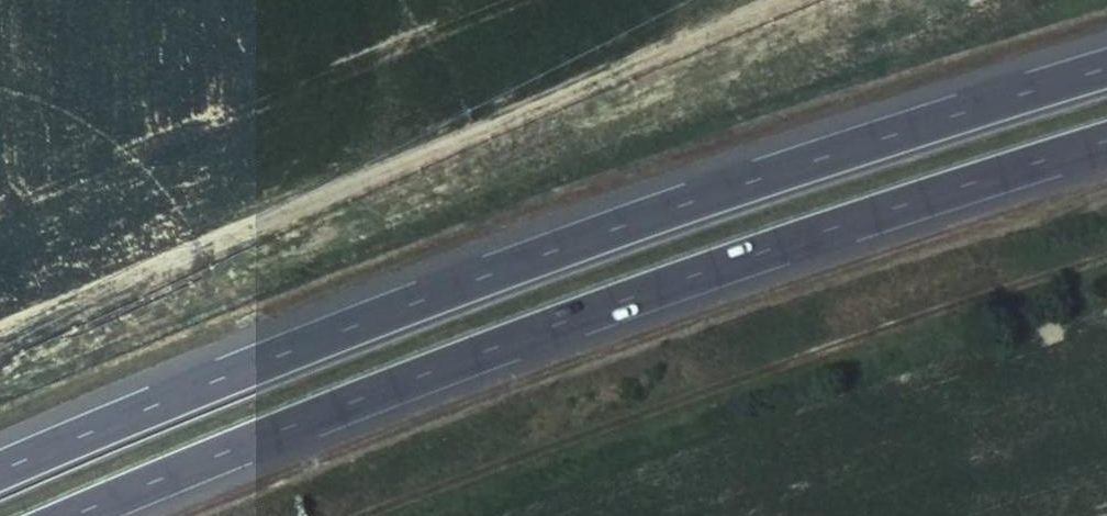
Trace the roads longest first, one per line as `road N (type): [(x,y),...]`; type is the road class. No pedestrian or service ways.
road 1 (motorway): [(1106,67),(708,195),(428,296),(0,473)]
road 2 (motorway): [(73,515),(346,402),(691,275),(1106,142)]
road 3 (track): [(356,515),(819,349),(1106,256)]

